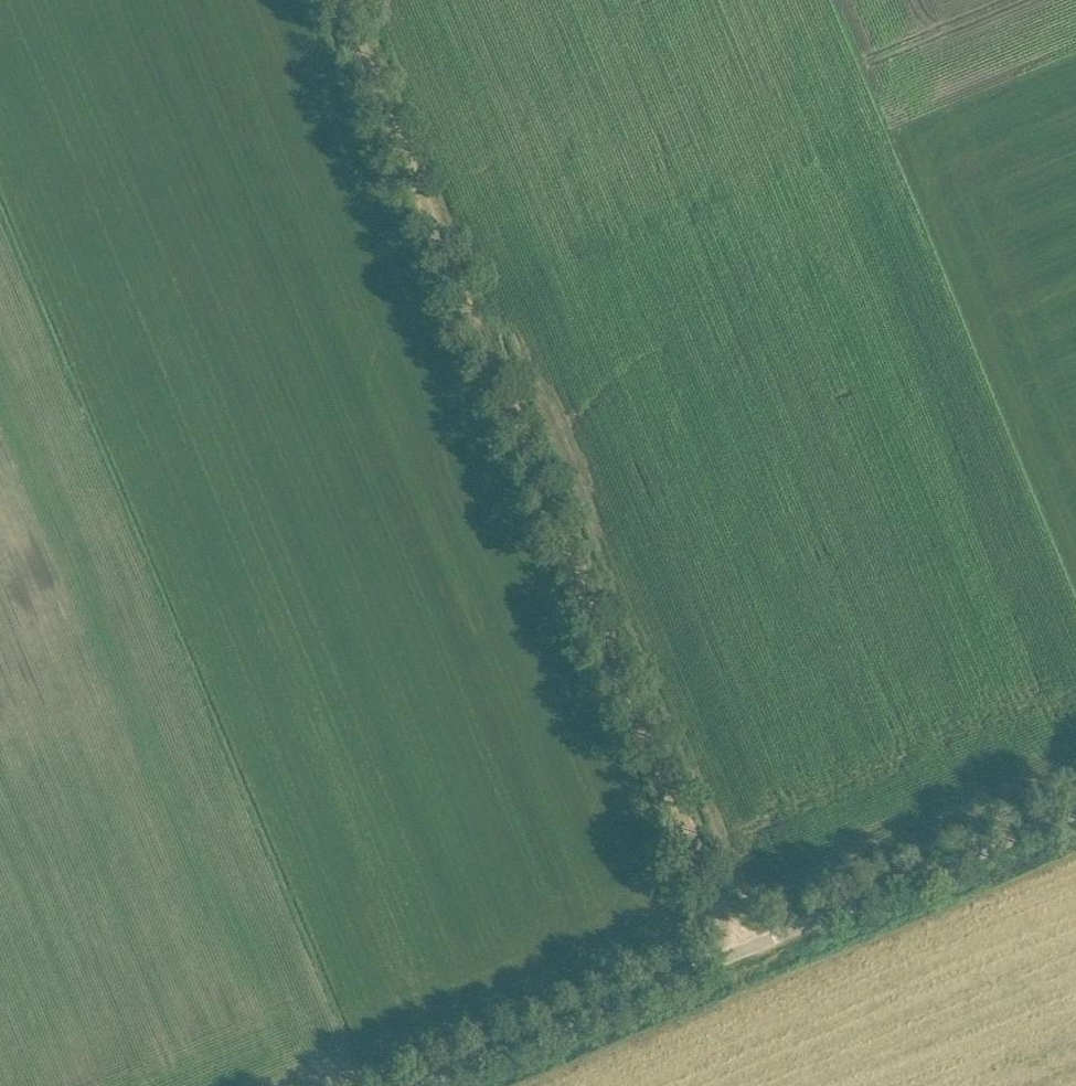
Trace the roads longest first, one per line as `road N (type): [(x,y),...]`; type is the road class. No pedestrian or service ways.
road 1 (track): [(339,0),(734,949)]
road 2 (unclassified): [(409,1085),(1075,815)]

